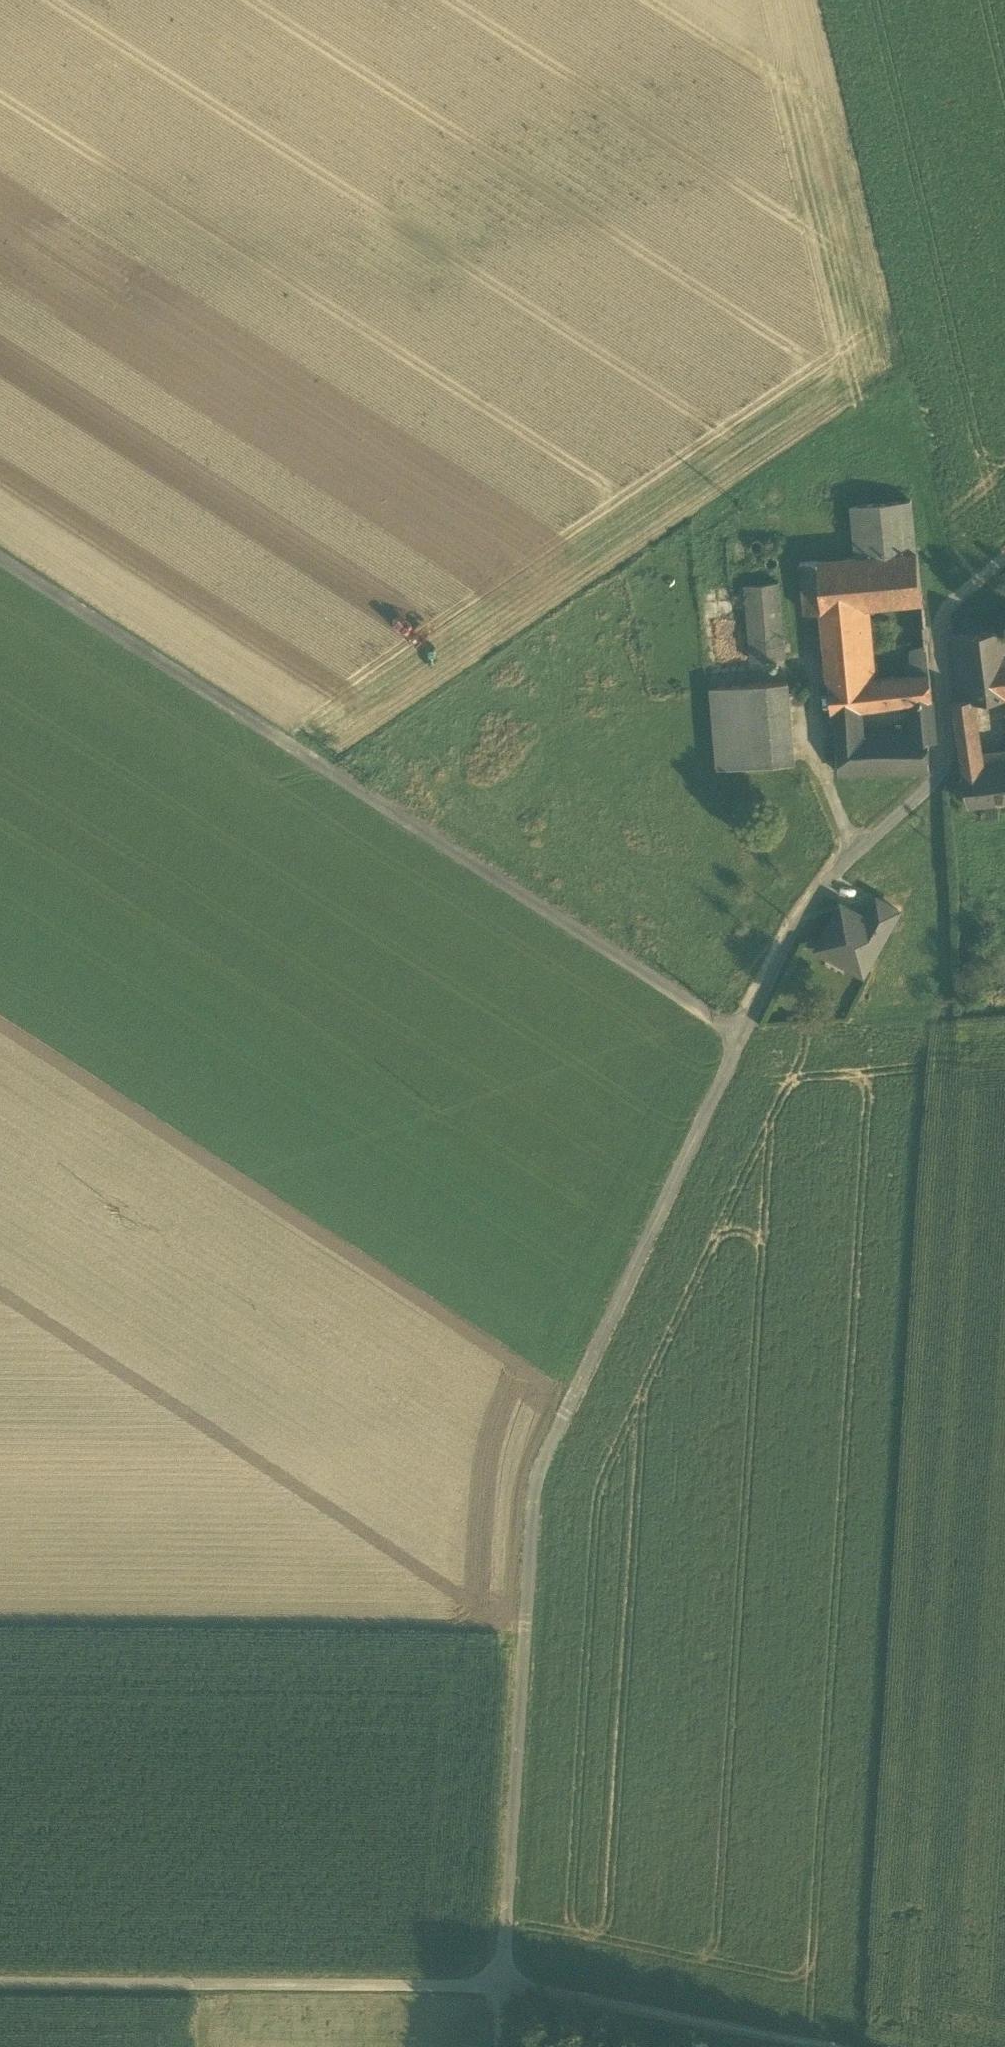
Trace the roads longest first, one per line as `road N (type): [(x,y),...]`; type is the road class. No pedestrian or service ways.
road 1 (unclassified): [(743,1037),(536,1480),(503,1983)]
road 2 (unclassified): [(0,558),(743,1037)]
road 3 (track): [(827,2046),(503,1983),(0,1982)]
road 4 (unclassified): [(1004,561),(940,620),(945,768),(812,895),(743,1037)]

